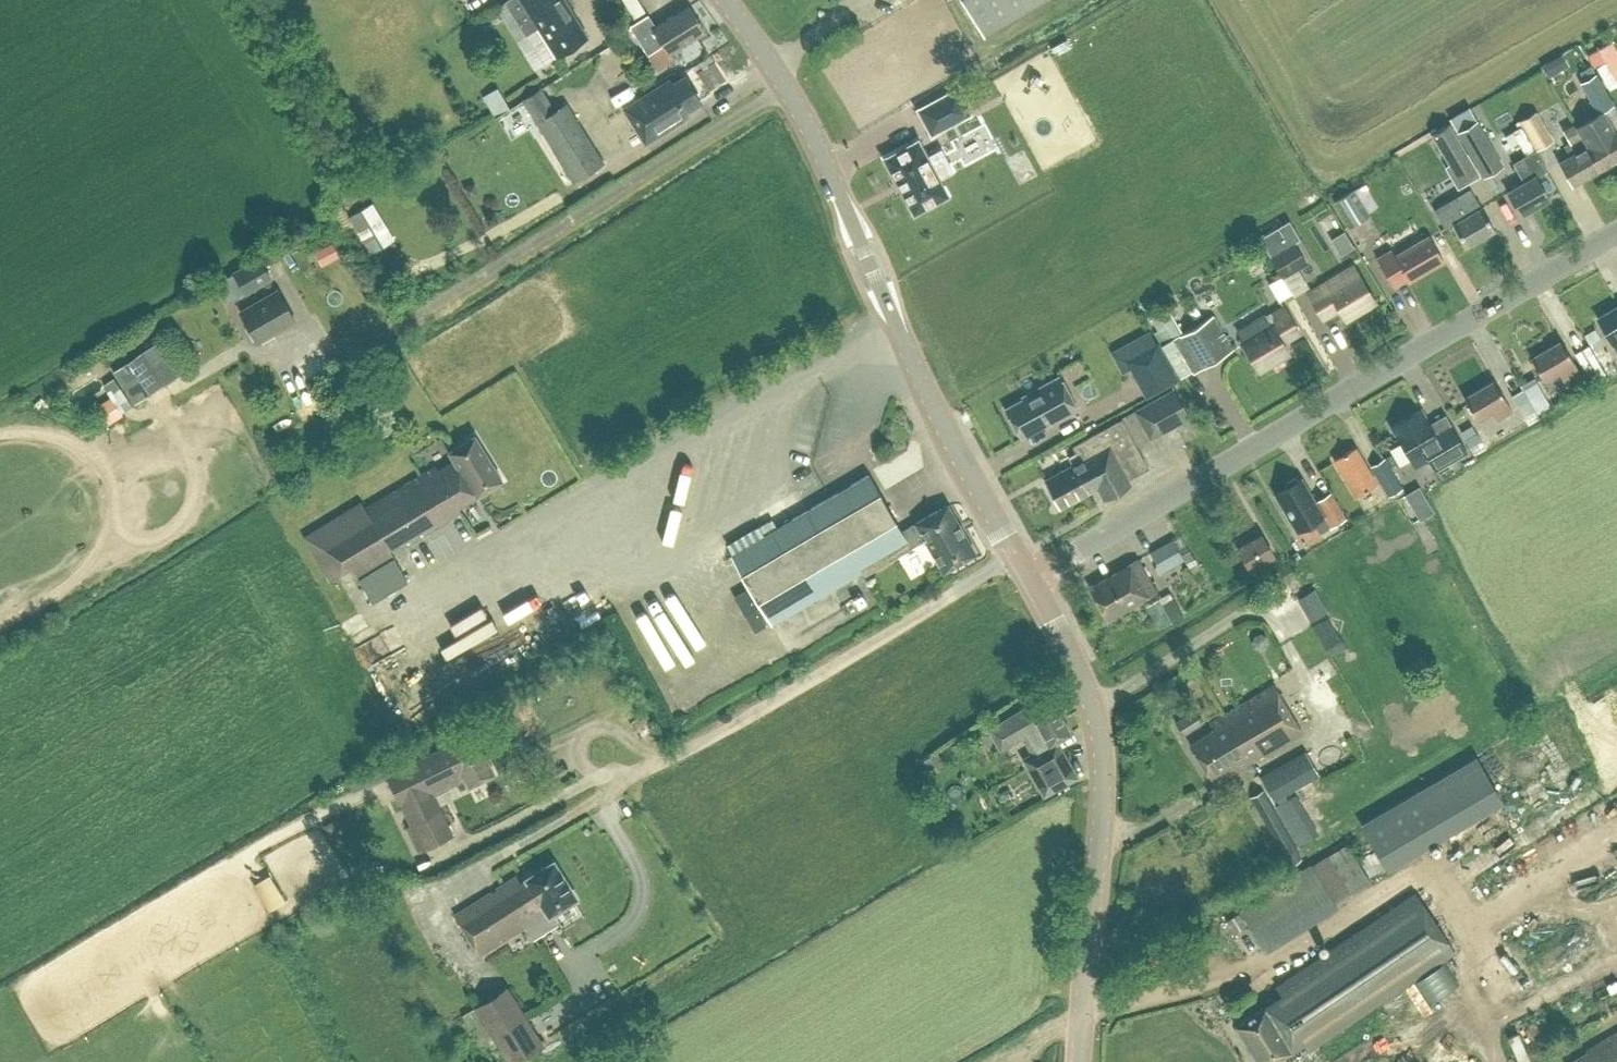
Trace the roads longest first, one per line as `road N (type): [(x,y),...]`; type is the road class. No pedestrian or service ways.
road 1 (tertiary): [(1027,575),(1616,230)]
road 2 (tertiary): [(1027,575),(936,414),(796,109),(722,0)]
road 3 (tertiary): [(1080,1061),(1100,744),(1086,688),(1027,575)]

